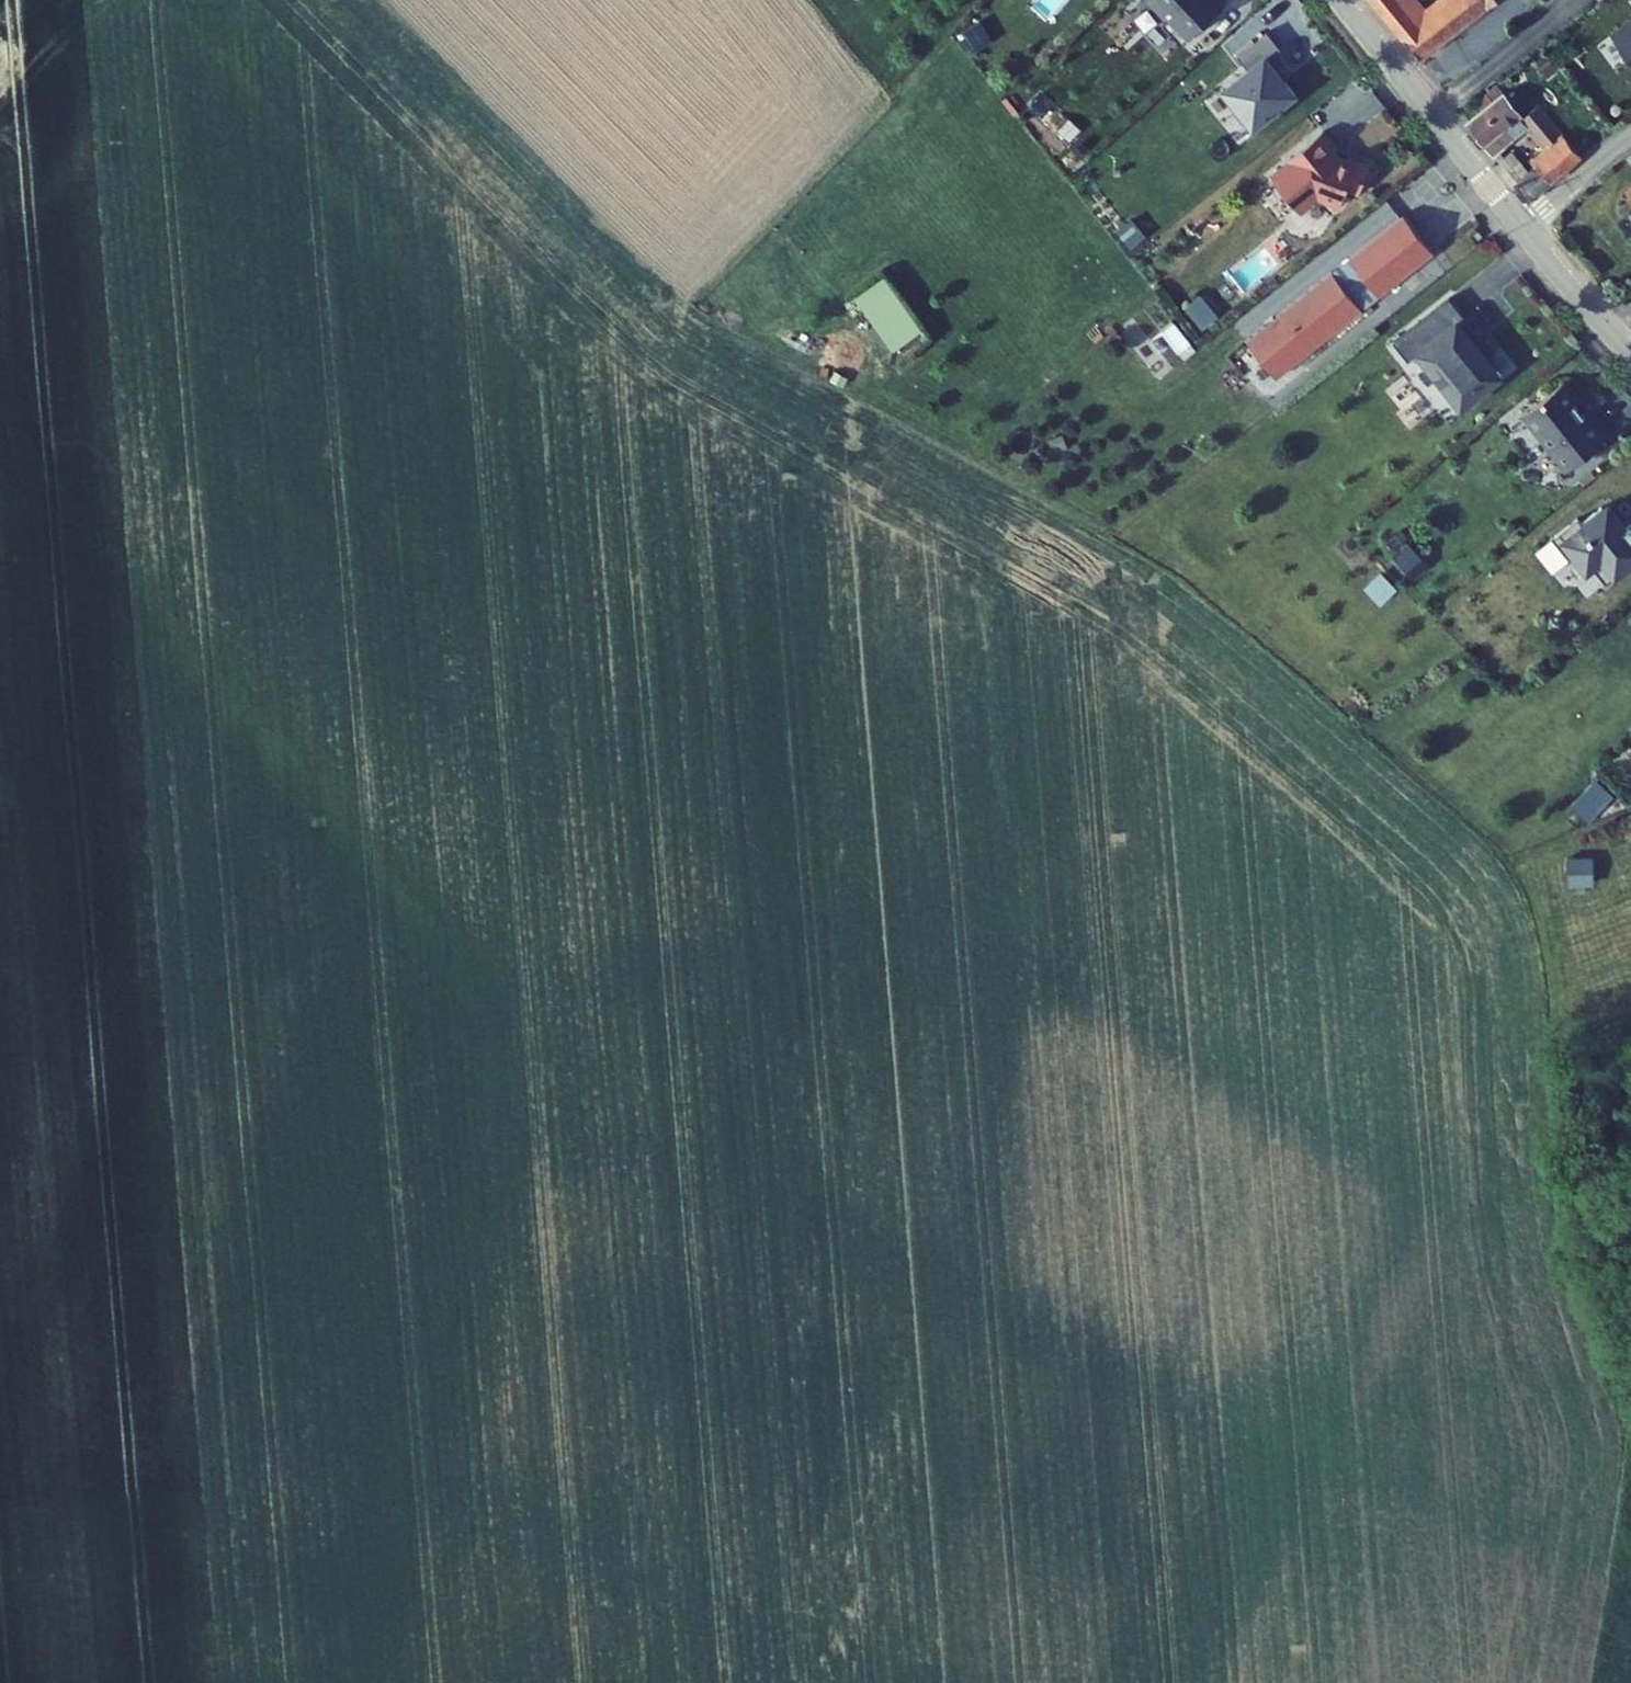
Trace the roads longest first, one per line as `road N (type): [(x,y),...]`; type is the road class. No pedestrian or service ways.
road 1 (residential): [(1435,118),(1575,0)]
road 2 (residential): [(1630,348),(1521,224)]
road 3 (residential): [(1435,118),(1340,0)]
road 4 (residential): [(1521,224),(1630,141)]
road 5 (residential): [(1521,224),(1435,118)]

